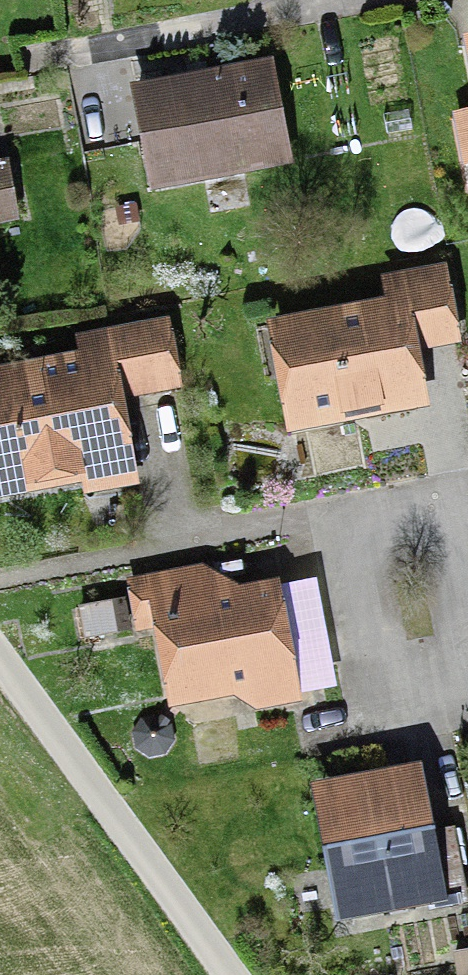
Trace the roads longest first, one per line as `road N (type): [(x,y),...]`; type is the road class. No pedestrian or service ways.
road 1 (residential): [(0,655),(232,974)]
road 2 (residential): [(394,504),(434,718),(467,711)]

